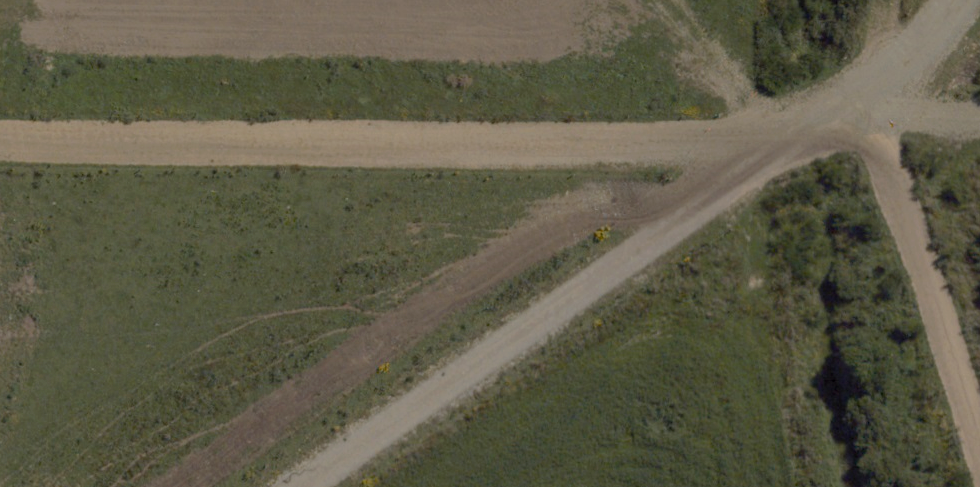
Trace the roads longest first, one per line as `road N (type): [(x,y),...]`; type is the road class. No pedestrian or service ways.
road 1 (track): [(979,461),(904,209),(838,112),(729,135),(579,139),(0,138)]
road 2 (track): [(944,0),(901,66),(292,486)]

